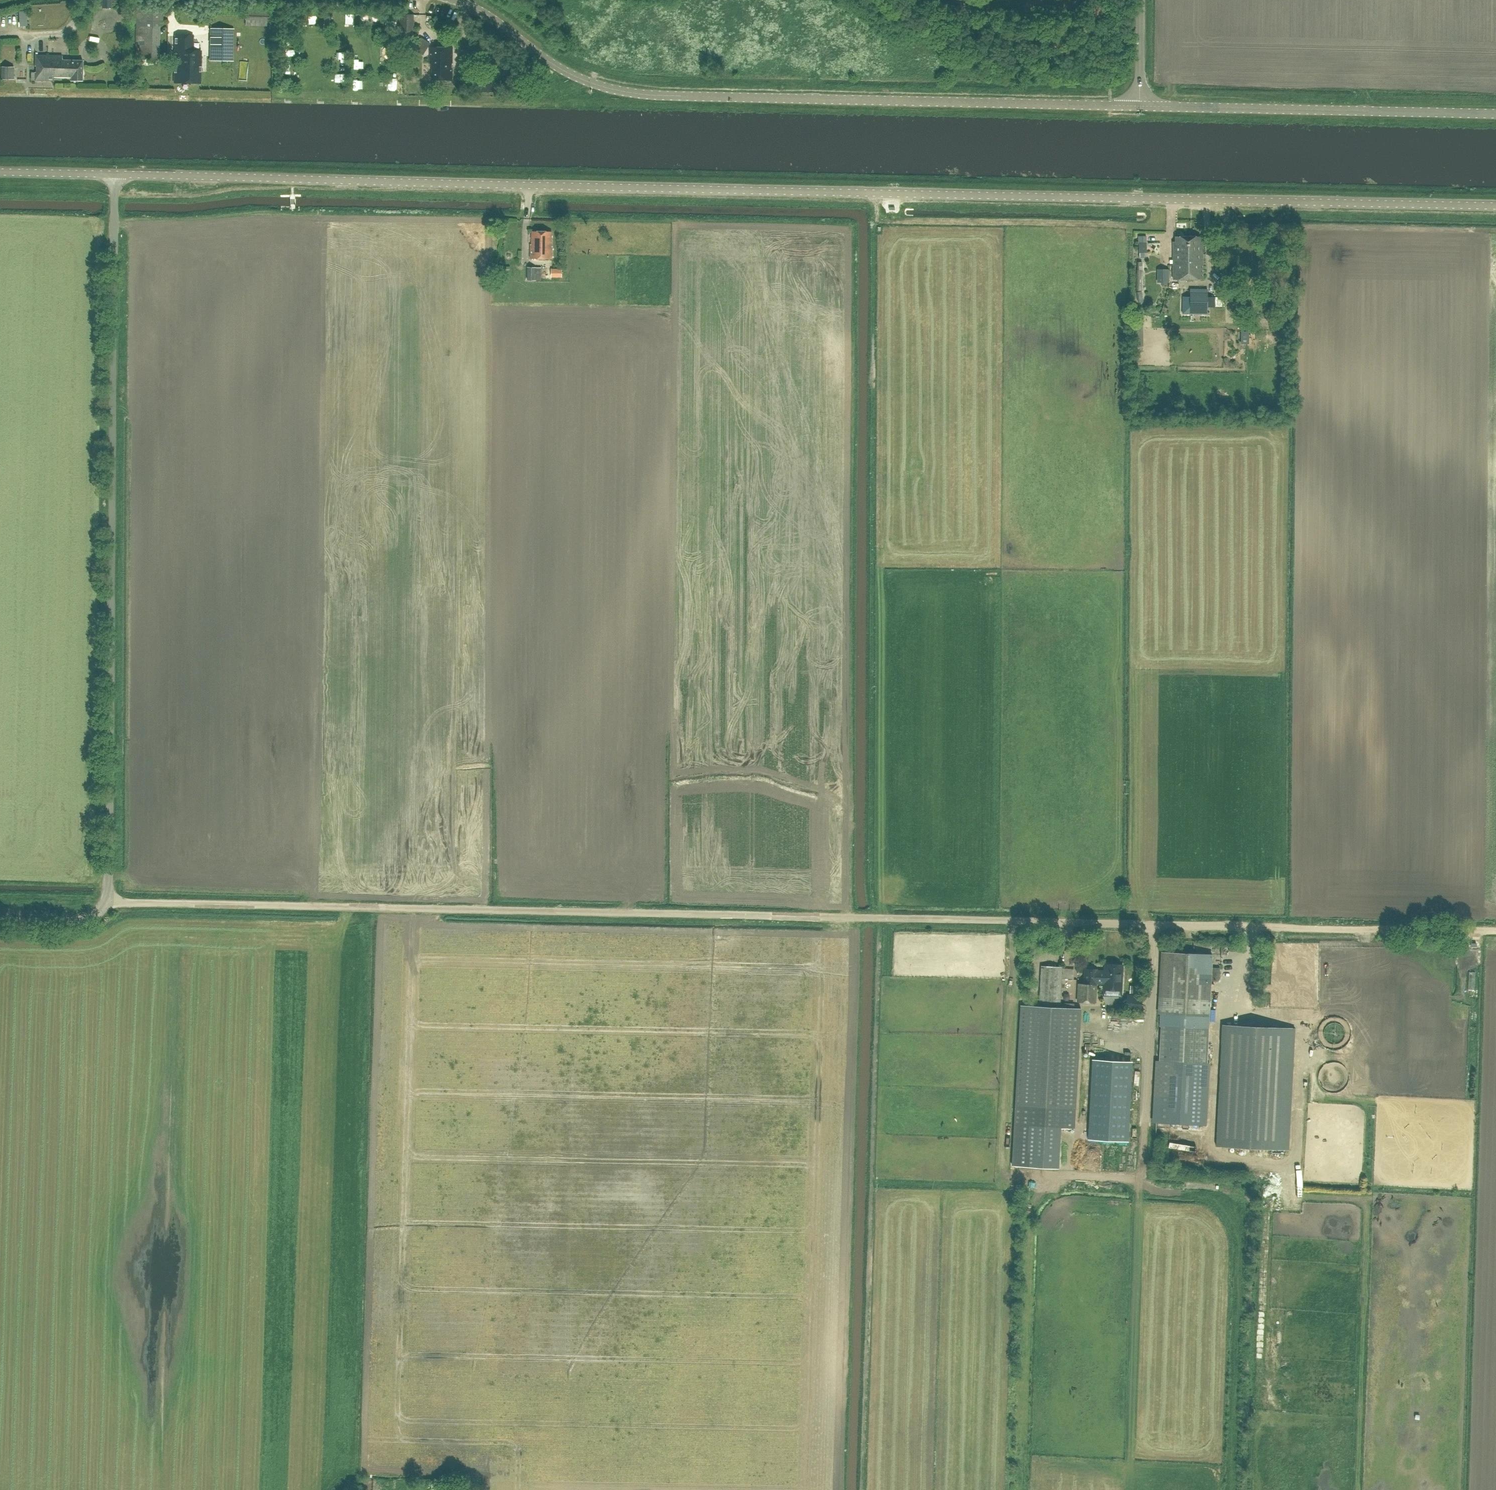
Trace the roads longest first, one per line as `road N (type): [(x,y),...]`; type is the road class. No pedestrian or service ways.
road 1 (tertiary): [(114,174),(1495,206)]
road 2 (unclassified): [(1260,926),(108,901)]
road 3 (unclassified): [(108,901),(114,174)]
road 4 (tertiary): [(1140,106),(623,92),(562,70),(452,0)]
road 5 (tertiary): [(1495,115),(1140,106)]
road 6 (track): [(1495,932),(1260,926)]

